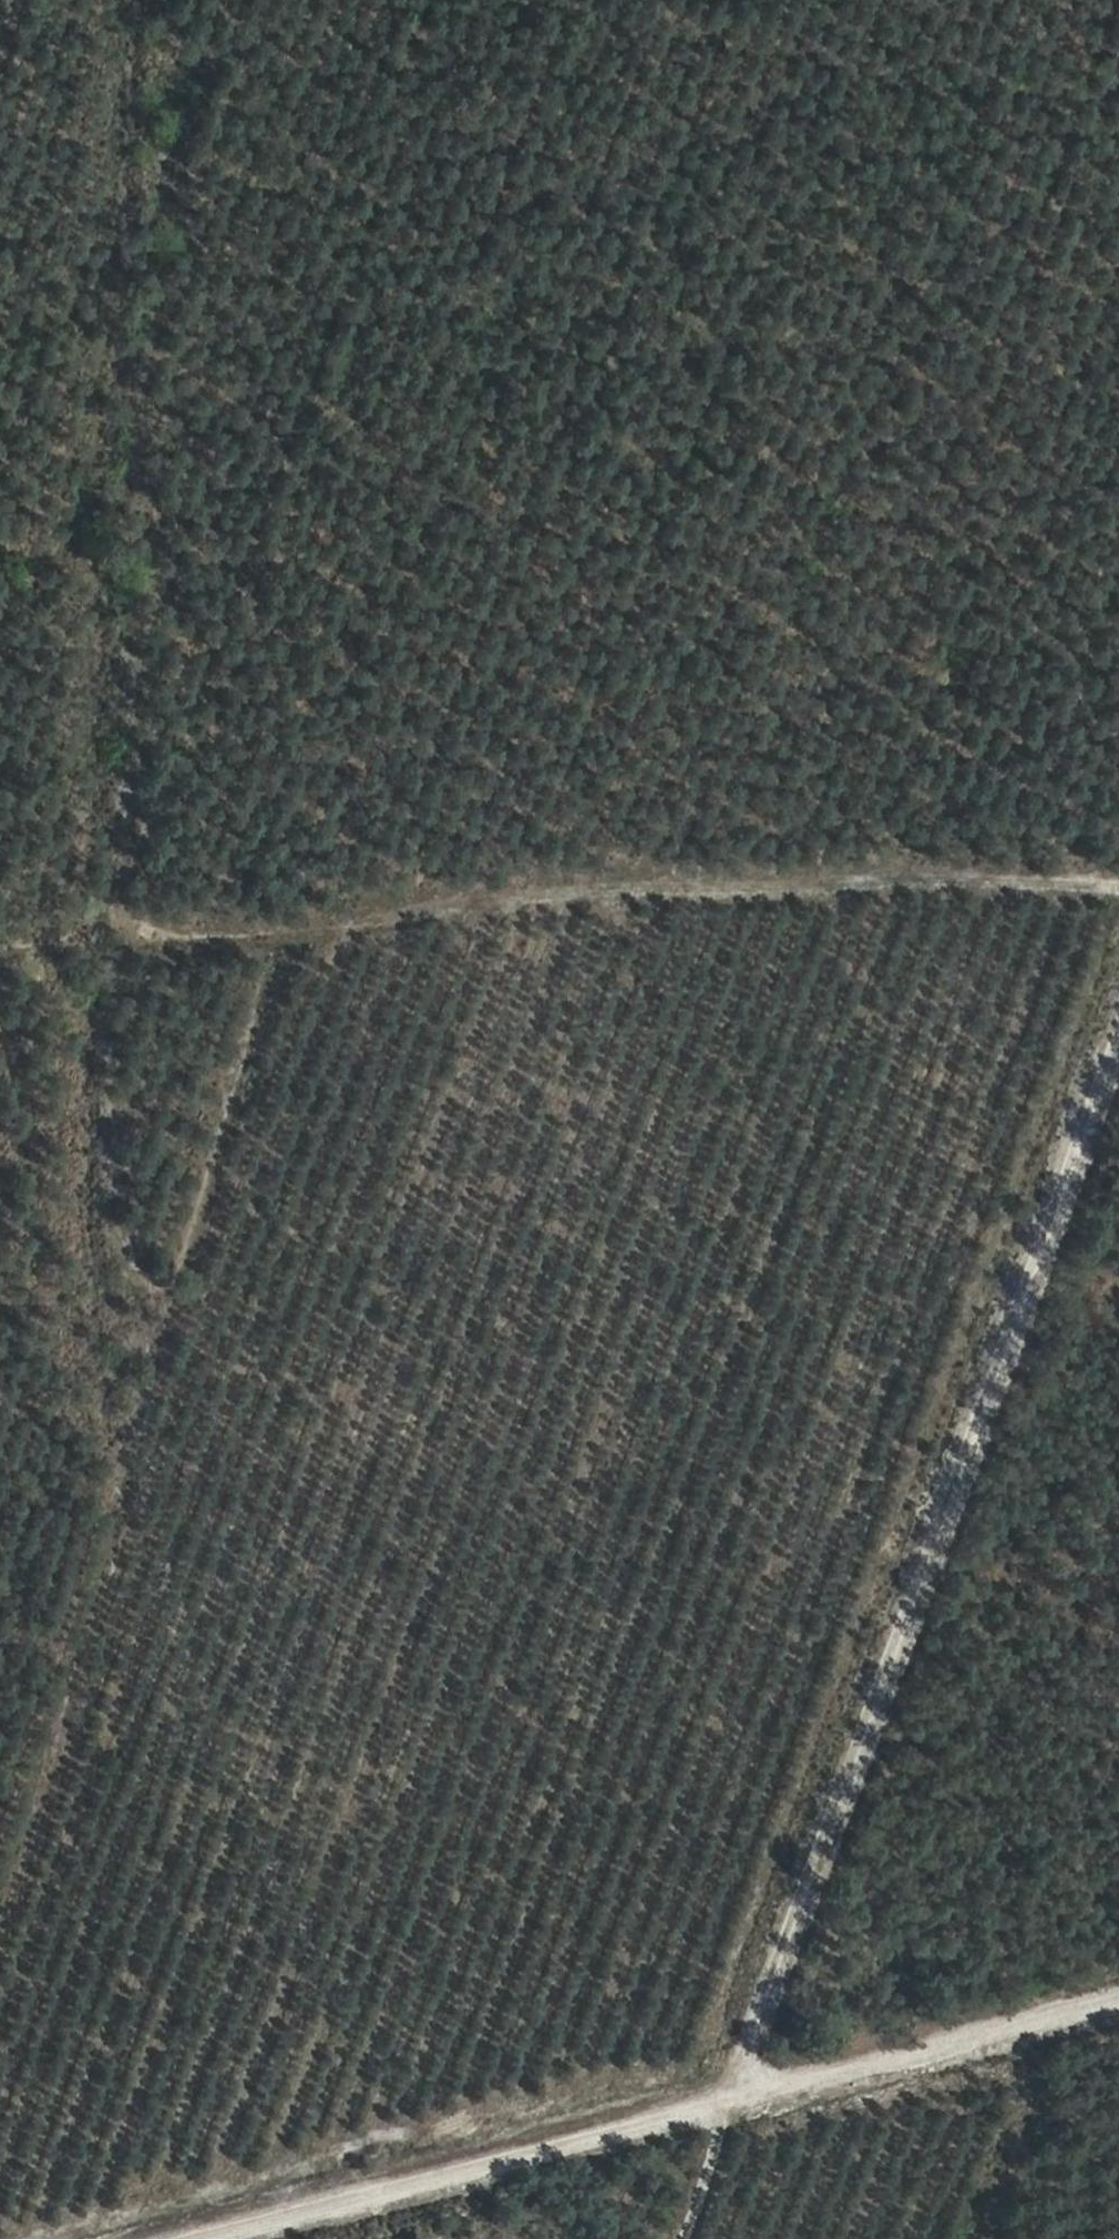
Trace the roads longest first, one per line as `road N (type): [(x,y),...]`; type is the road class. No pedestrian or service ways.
road 1 (track): [(741,2096),(1118,1077)]
road 2 (track): [(194,2238),(1118,1997)]

